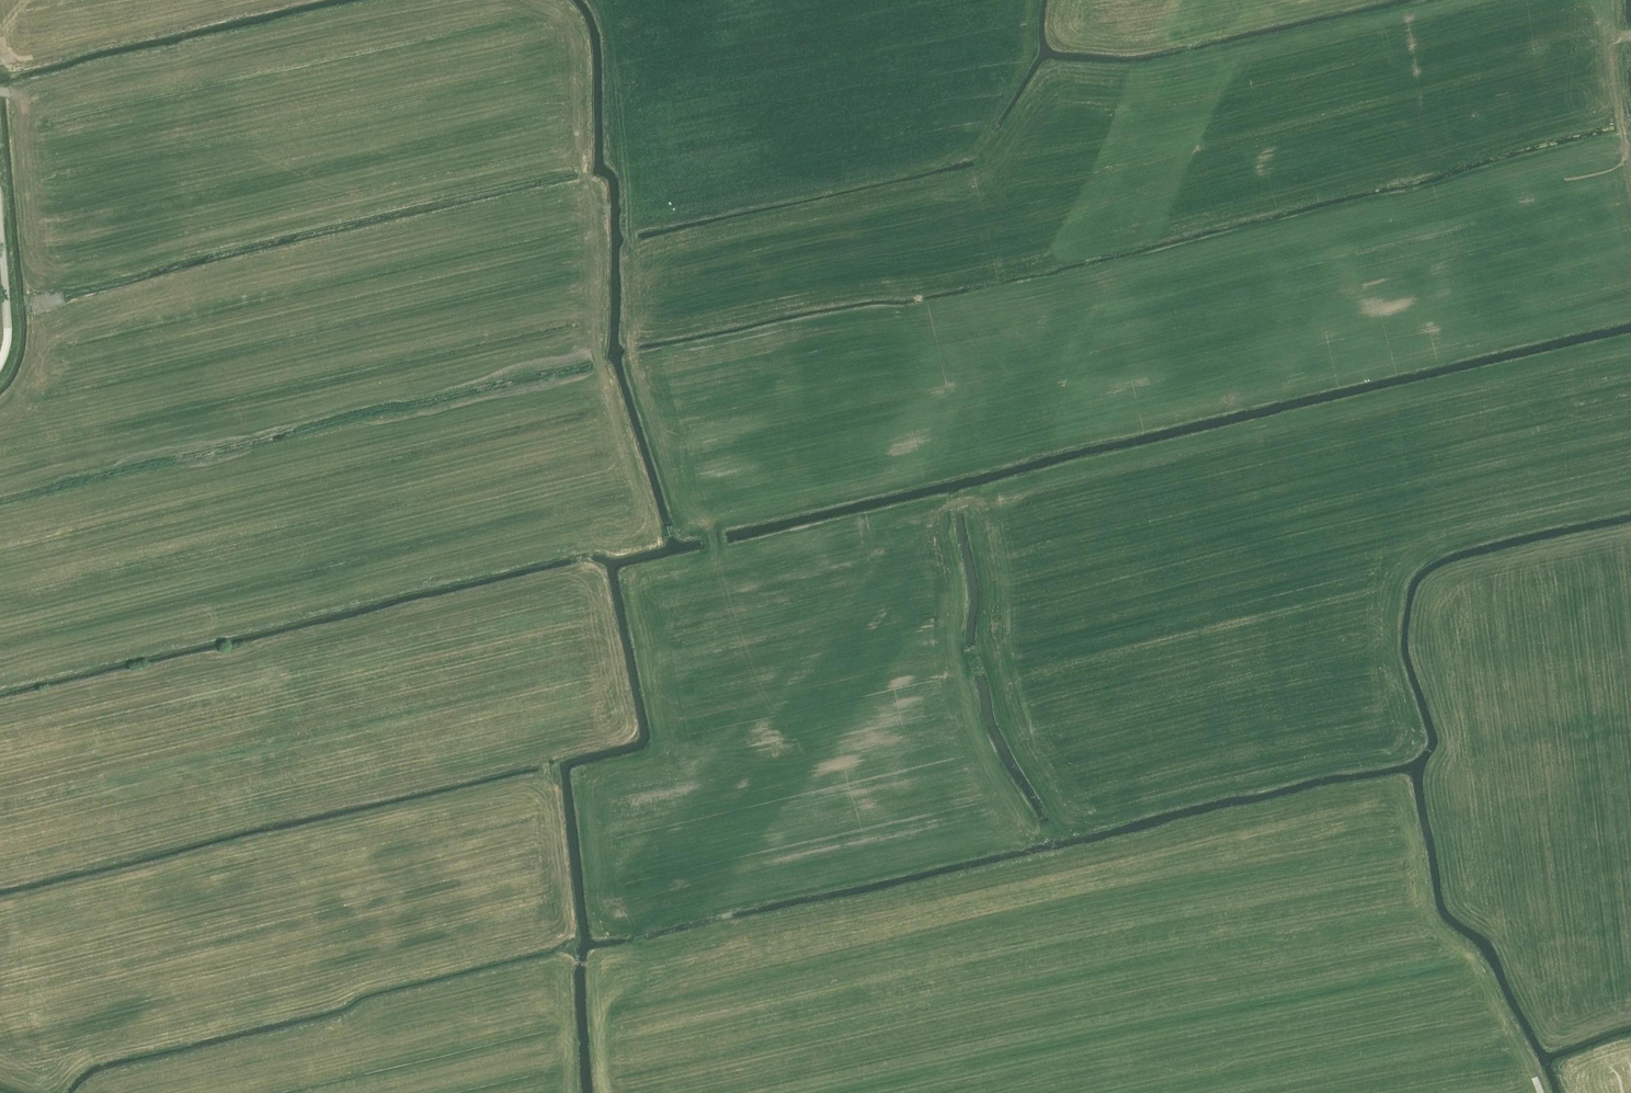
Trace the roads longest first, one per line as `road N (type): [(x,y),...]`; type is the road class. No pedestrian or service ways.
road 1 (unclassified): [(0,364),(8,335),(0,221)]

